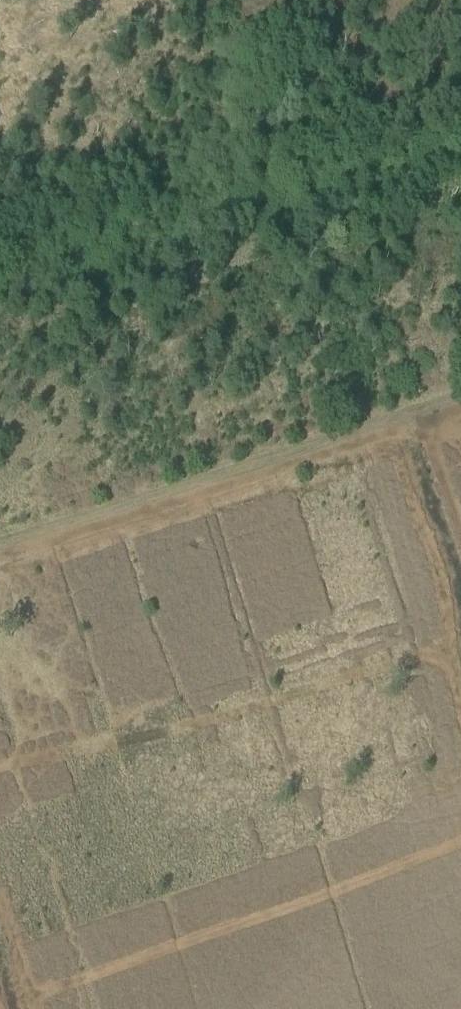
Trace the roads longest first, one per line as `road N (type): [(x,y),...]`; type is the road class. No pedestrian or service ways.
road 1 (track): [(0,536),(460,388)]

